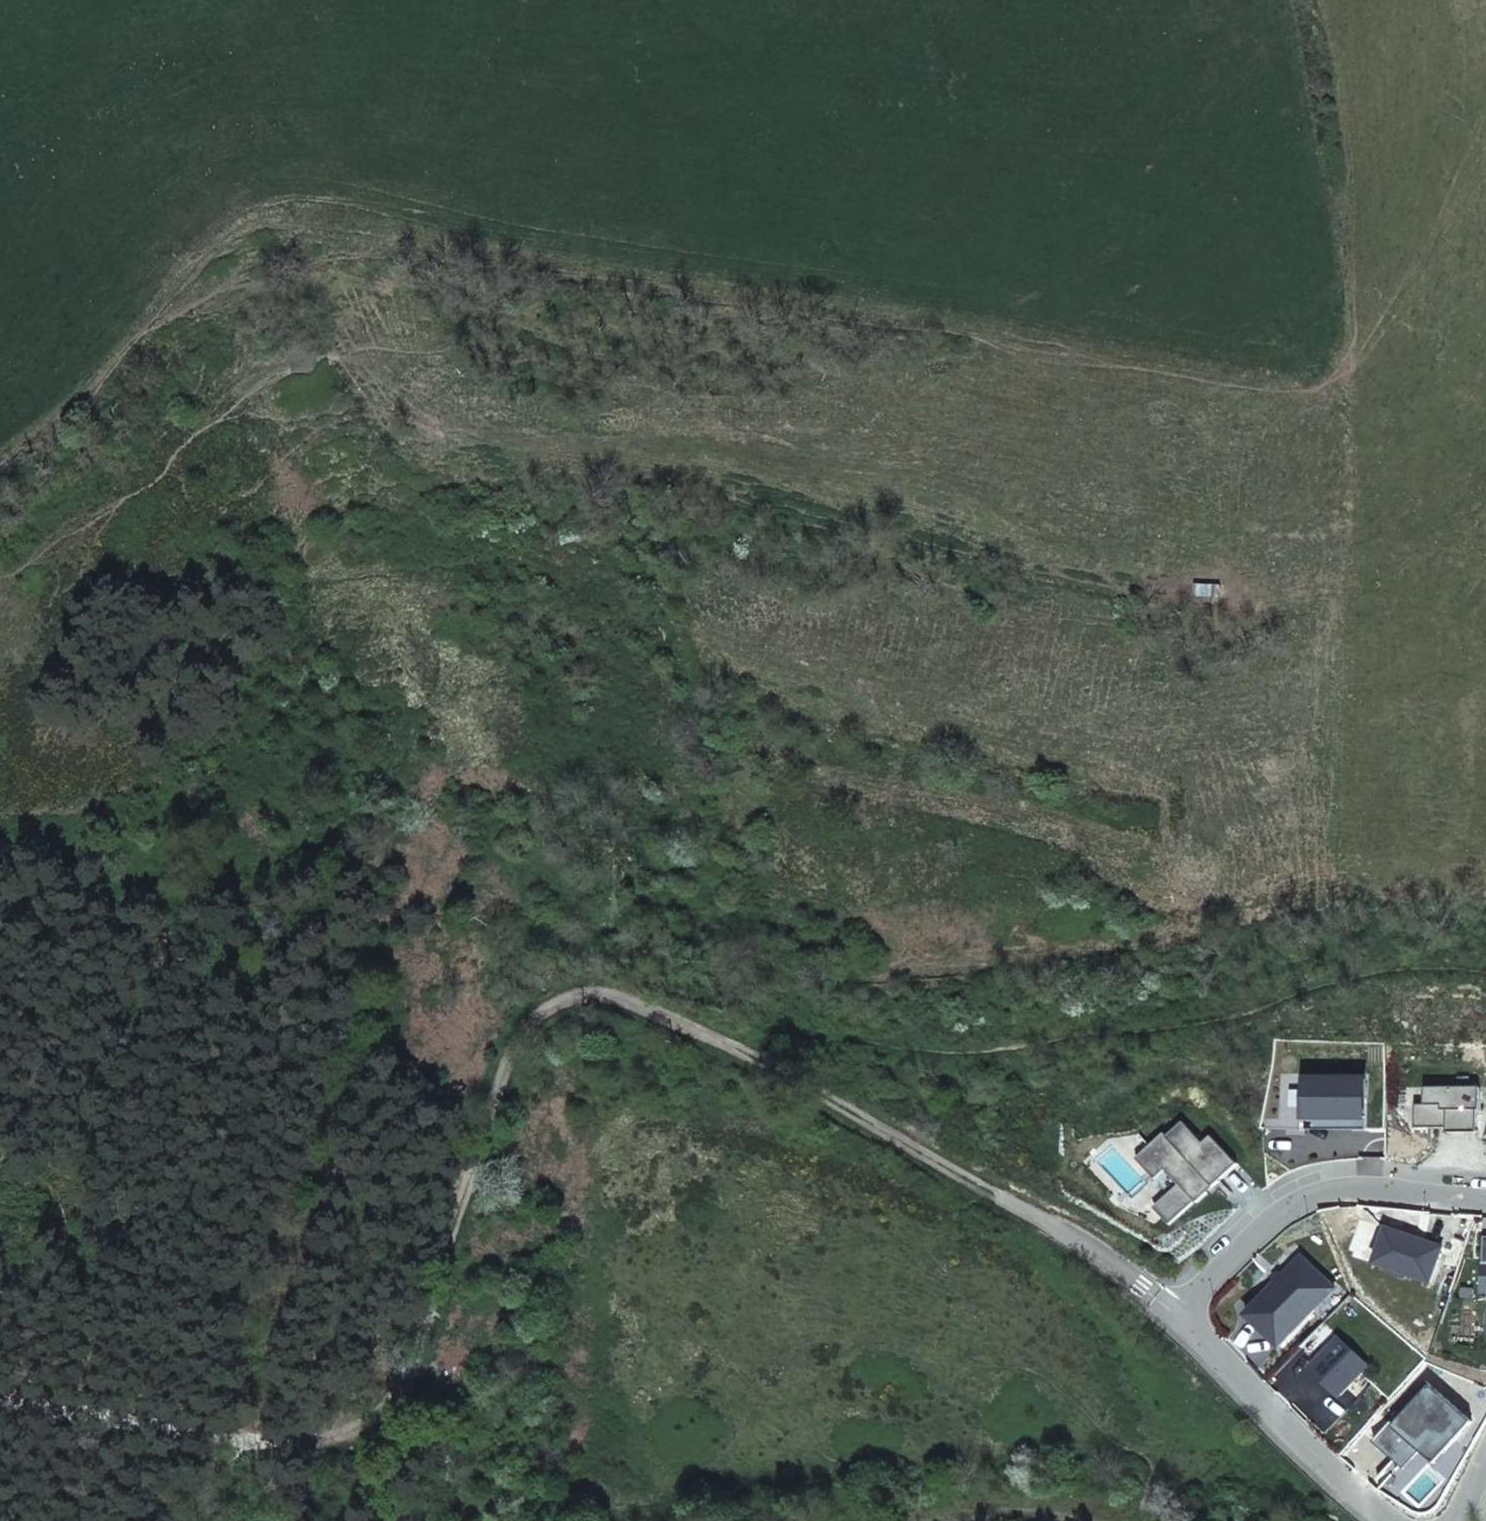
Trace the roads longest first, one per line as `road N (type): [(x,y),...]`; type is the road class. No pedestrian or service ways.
road 1 (unclassified): [(1174,1313),(1081,1245),(740,1047),(623,999),(586,998),(535,1016),(513,1040),(414,1319),(360,1404),(314,1434),(145,1422),(0,1397)]
road 2 (residential): [(1174,1313),(1273,1220),(1327,1193),(1485,1200)]
road 3 (residential): [(1389,1520),(1174,1313)]

